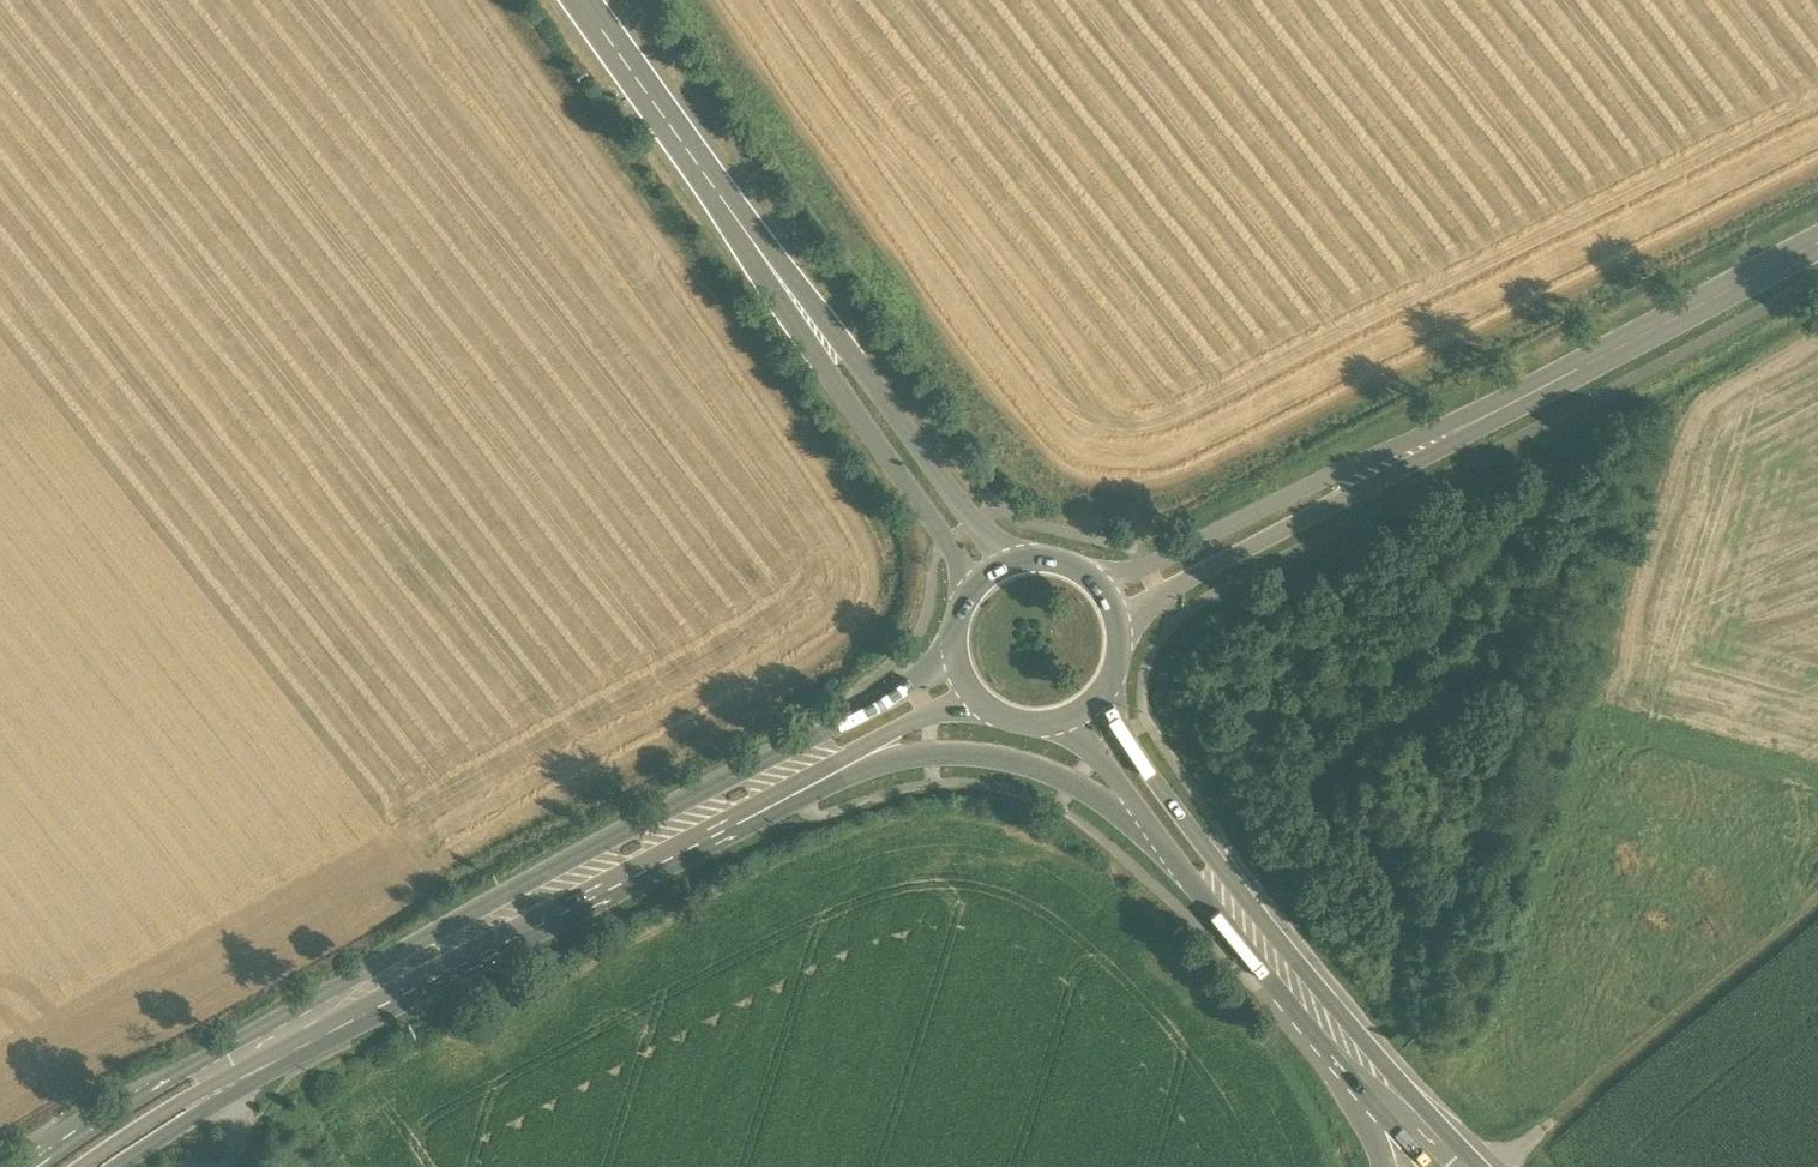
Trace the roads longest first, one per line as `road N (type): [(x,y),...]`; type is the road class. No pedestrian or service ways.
road 1 (primary): [(963,661),(156,1088),(38,1166)]
road 2 (primary): [(100,1166),(228,1087),(831,773)]
road 3 (secondary): [(1113,600),(1817,247)]
road 4 (unclassified): [(993,574),(584,0)]
road 5 (primary): [(831,773),(931,755),(1033,766),(1145,831),(1252,928)]
road 6 (track): [(1509,1166),(1817,910)]
road 7 (primary): [(1090,705),(1252,928)]
road 8 (primary): [(1328,1027),(1454,1166)]
road 9 (primary): [(831,773),(982,694)]
road 10 (tertiary): [(1328,1027),(1384,1166)]
road 11 (primary): [(1113,600),(1081,568),(1059,560),(1036,558),(993,574)]
road 12 (primary): [(1252,928),(1328,1027)]

